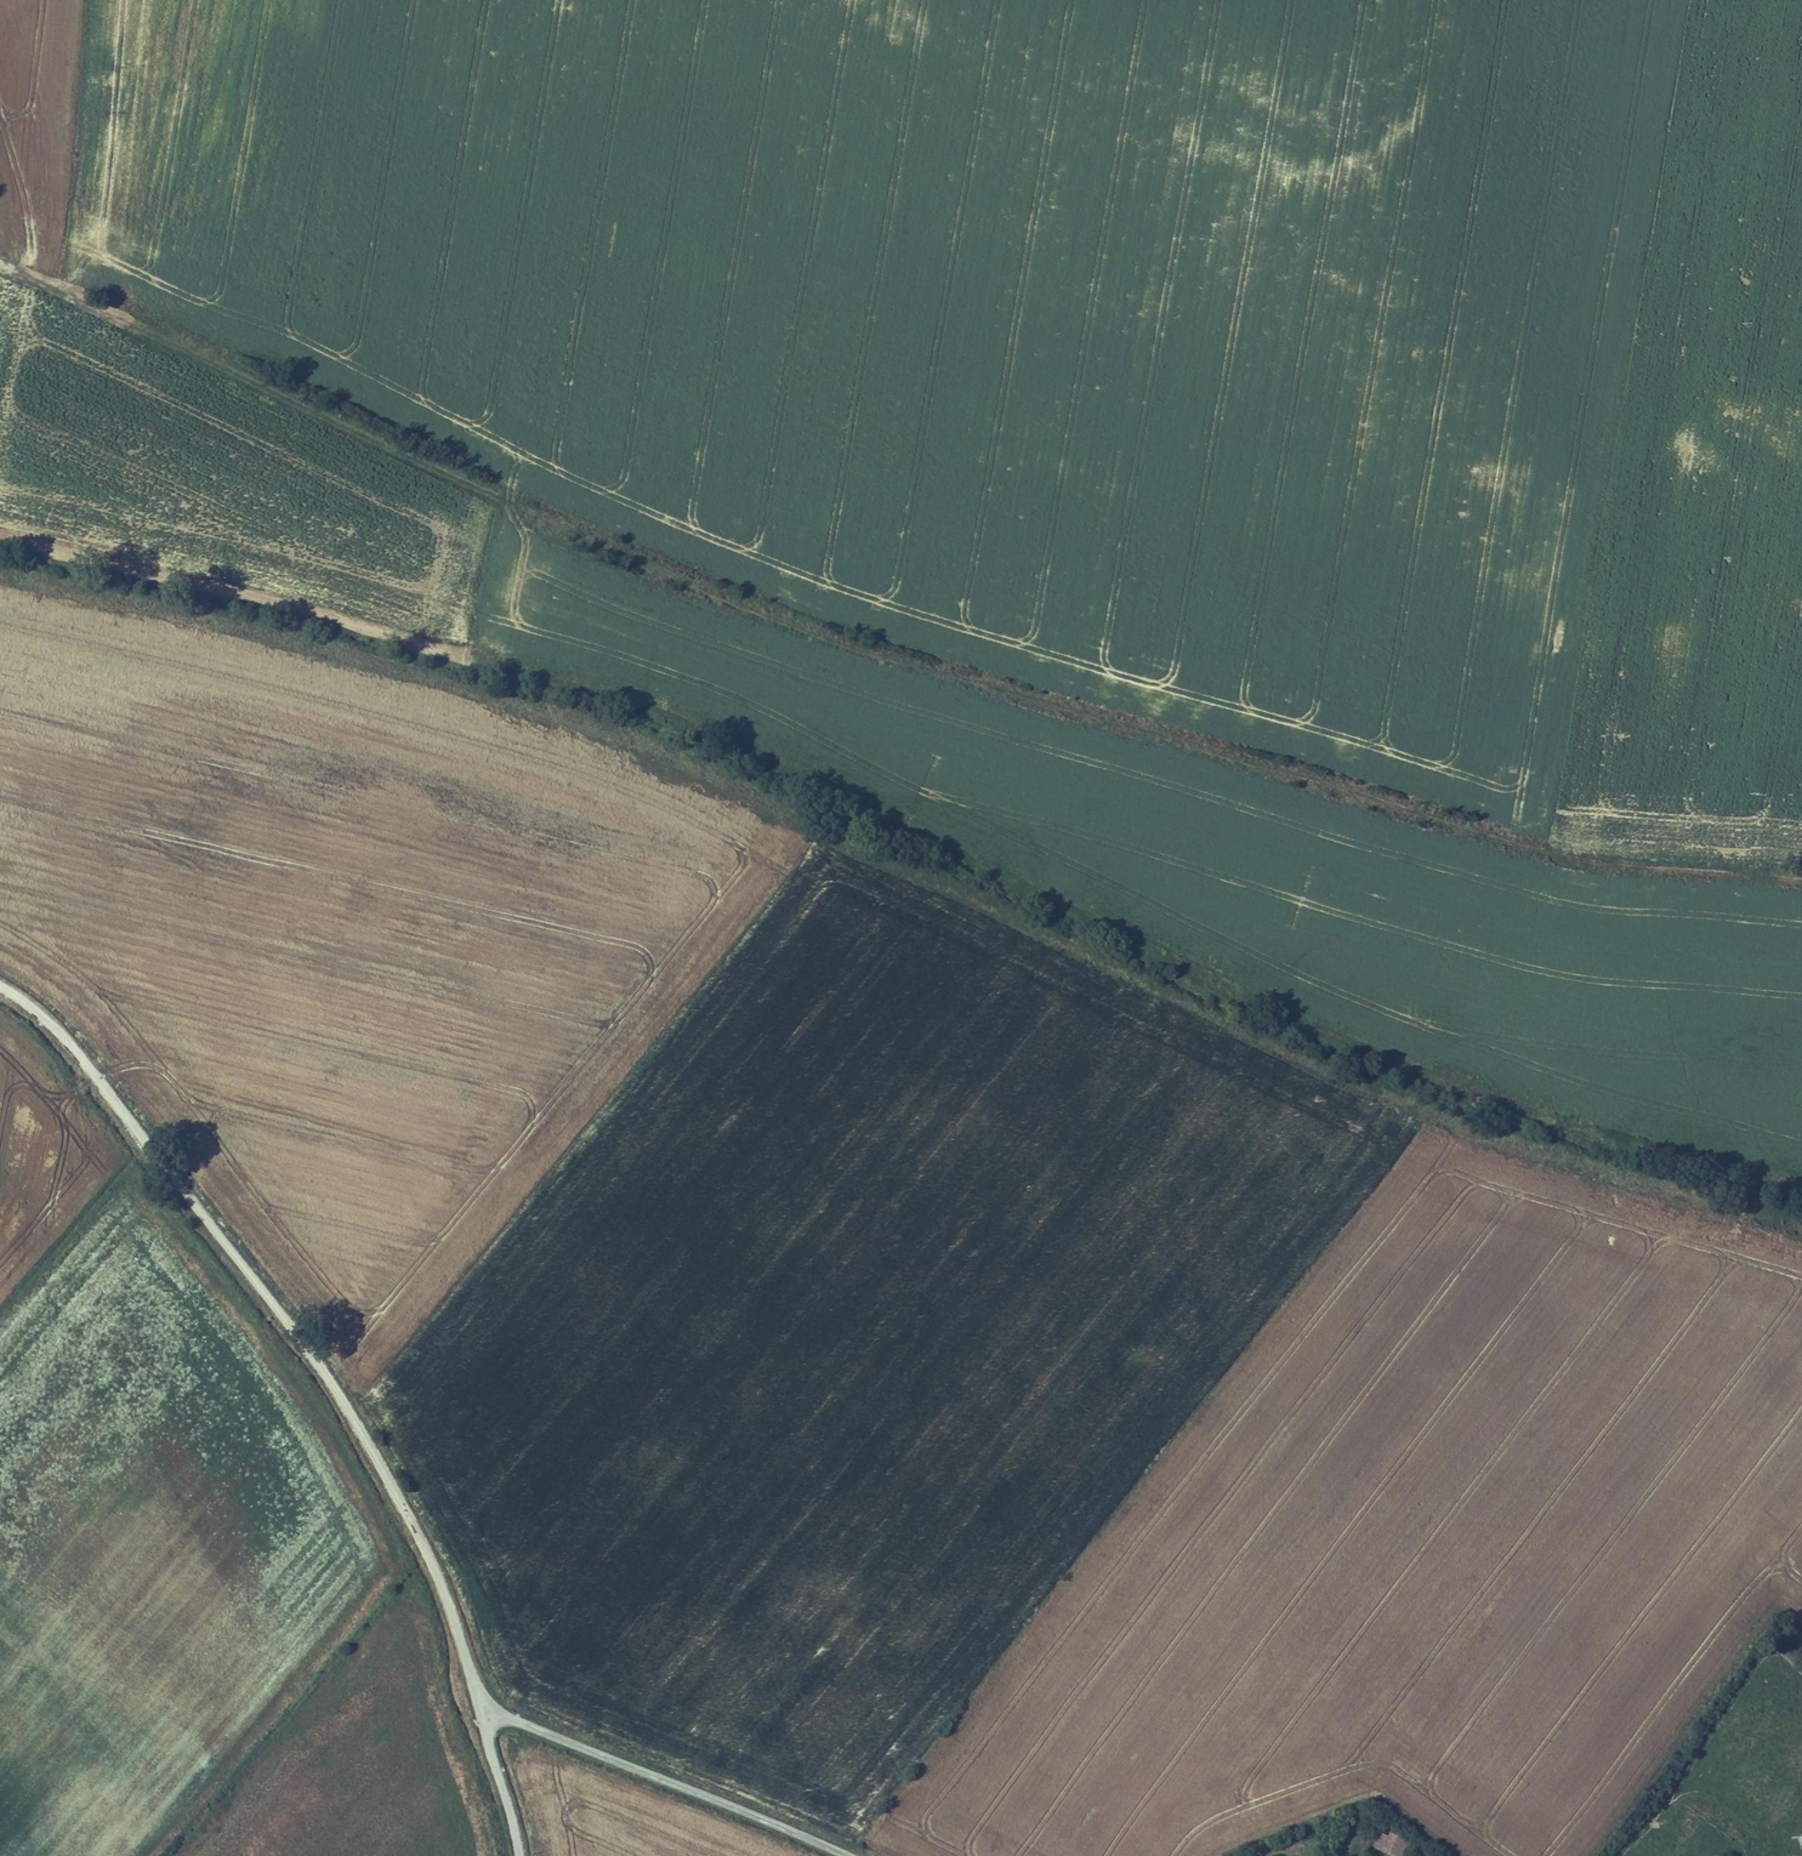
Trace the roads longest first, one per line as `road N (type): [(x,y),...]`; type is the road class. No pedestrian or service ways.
road 1 (track): [(1801,883),(1547,857),(1376,798),(826,637),(494,496),(0,265)]
road 2 (tertiary): [(479,1708),(429,1563),(333,1389),(73,1051),(0,989)]
road 3 (unclassified): [(844,1855),(479,1708)]
road 4 (tertiary): [(519,1855),(479,1708)]

